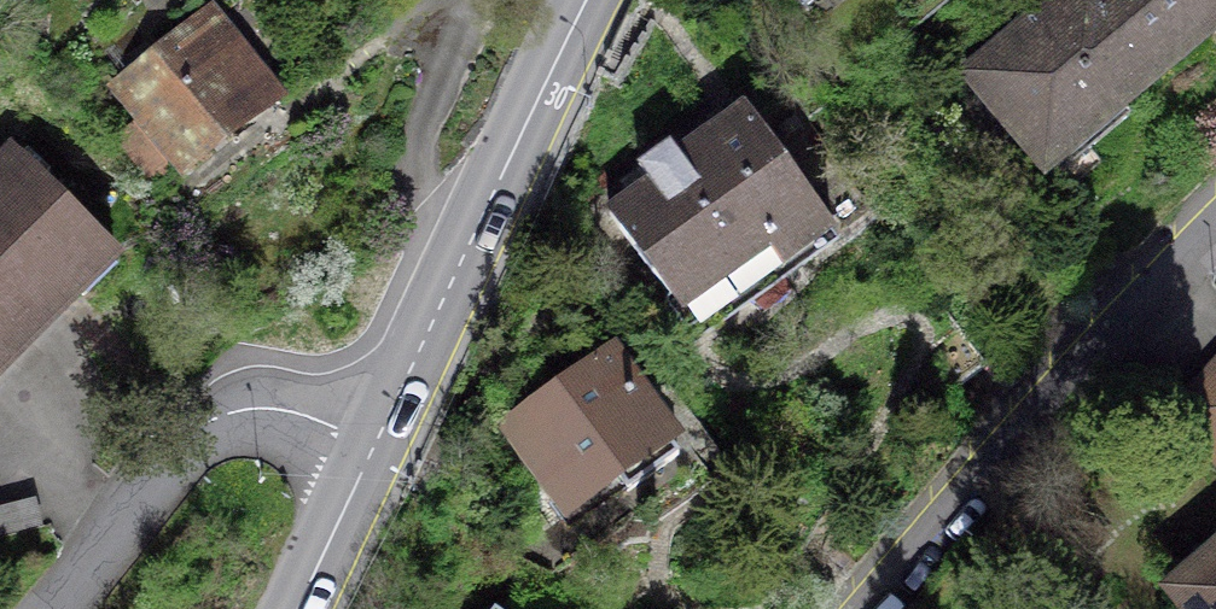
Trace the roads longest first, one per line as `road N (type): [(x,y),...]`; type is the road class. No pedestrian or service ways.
road 1 (residential): [(868,608),(964,494),(1215,229)]
road 2 (primary): [(374,443),(584,0)]
road 3 (residential): [(55,608),(173,449),(207,420),(268,407),(374,443)]
road 4 (primary): [(296,608),(374,443)]

